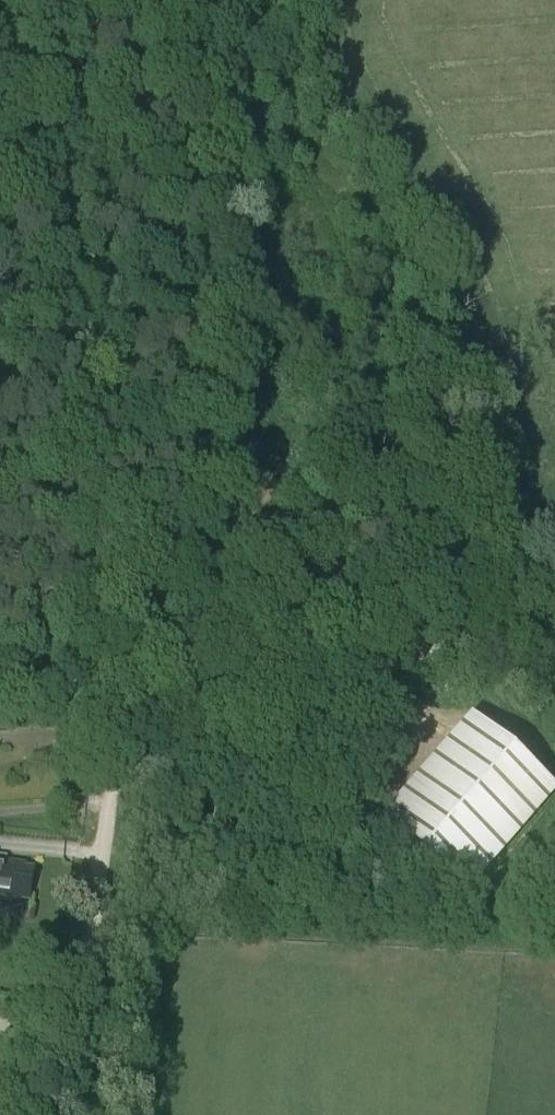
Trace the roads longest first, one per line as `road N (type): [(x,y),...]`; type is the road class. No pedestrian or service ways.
road 1 (track): [(254,0),(186,473)]
road 2 (track): [(91,914),(147,926),(554,949)]
road 3 (track): [(554,608),(457,645),(147,722)]
road 4 (track): [(186,473),(147,722)]
road 5 (track): [(147,722),(124,746),(91,914)]
road 6 (track): [(91,914),(62,1114)]
road 7 (track): [(186,473),(134,458),(0,453)]

